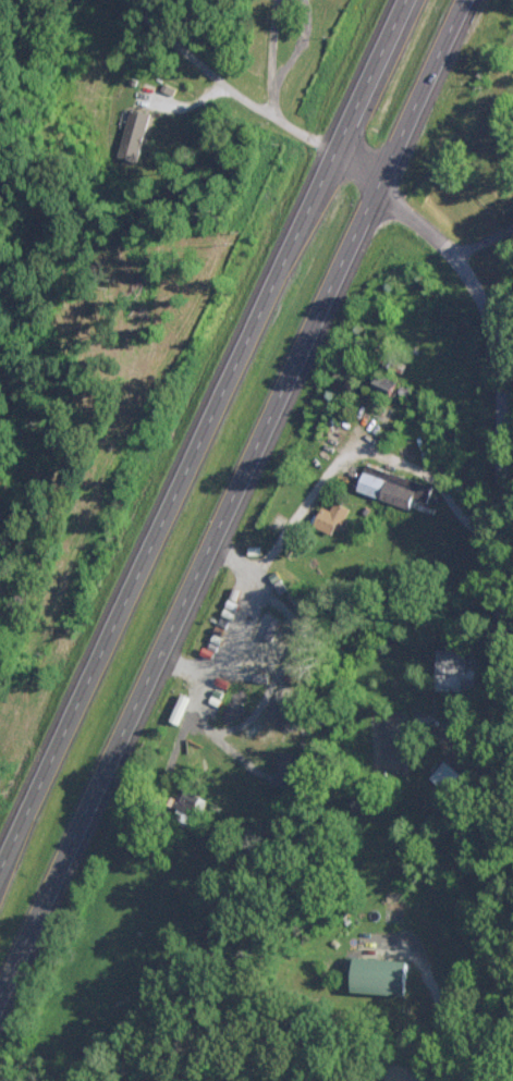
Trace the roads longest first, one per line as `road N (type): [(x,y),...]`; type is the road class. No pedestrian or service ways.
road 1 (residential): [(501,1080),(494,355),(461,258),(330,152)]
road 2 (trunk): [(0,983),(372,187)]
road 3 (trunk): [(330,152),(261,278),(0,843)]
road 4 (residential): [(330,152),(149,25),(136,0)]
road 5 (trunk): [(372,187),(461,0)]
road 6 (trunk): [(401,0),(330,152)]

